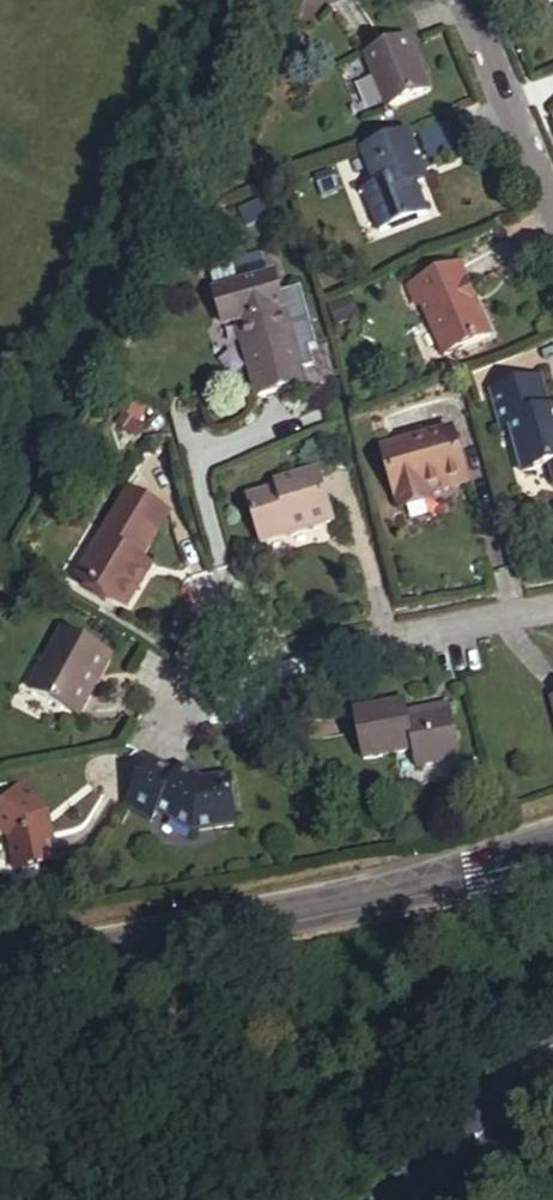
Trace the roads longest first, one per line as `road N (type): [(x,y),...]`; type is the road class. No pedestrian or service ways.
road 1 (tertiary): [(0,968),(366,897),(552,847)]
road 2 (residential): [(552,606),(252,665)]
road 3 (unclassified): [(552,215),(464,0)]
road 4 (residential): [(552,1073),(408,1199)]

